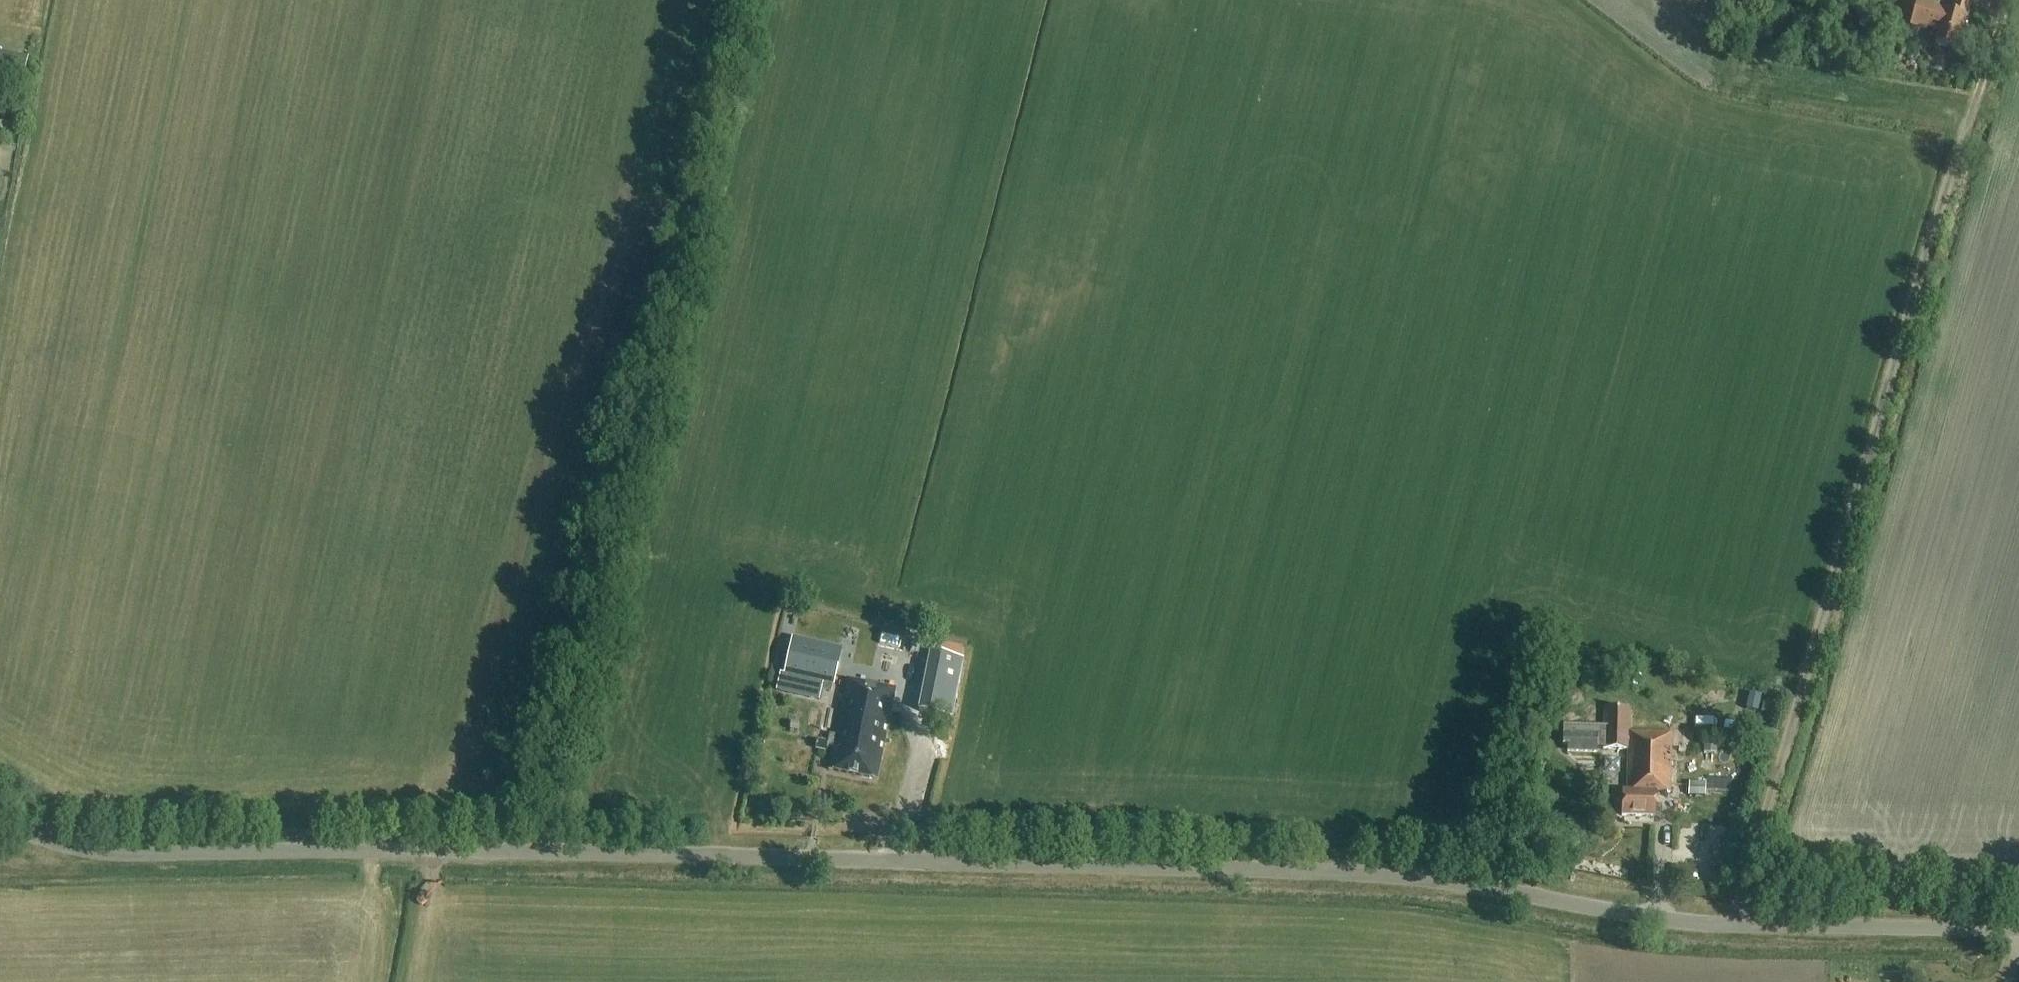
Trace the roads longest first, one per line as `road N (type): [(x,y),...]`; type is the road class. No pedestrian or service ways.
road 1 (unclassified): [(2018,929),(1698,923),(1338,871),(730,855),(122,853),(56,842),(0,817)]
road 2 (track): [(1732,923),(2004,0)]

